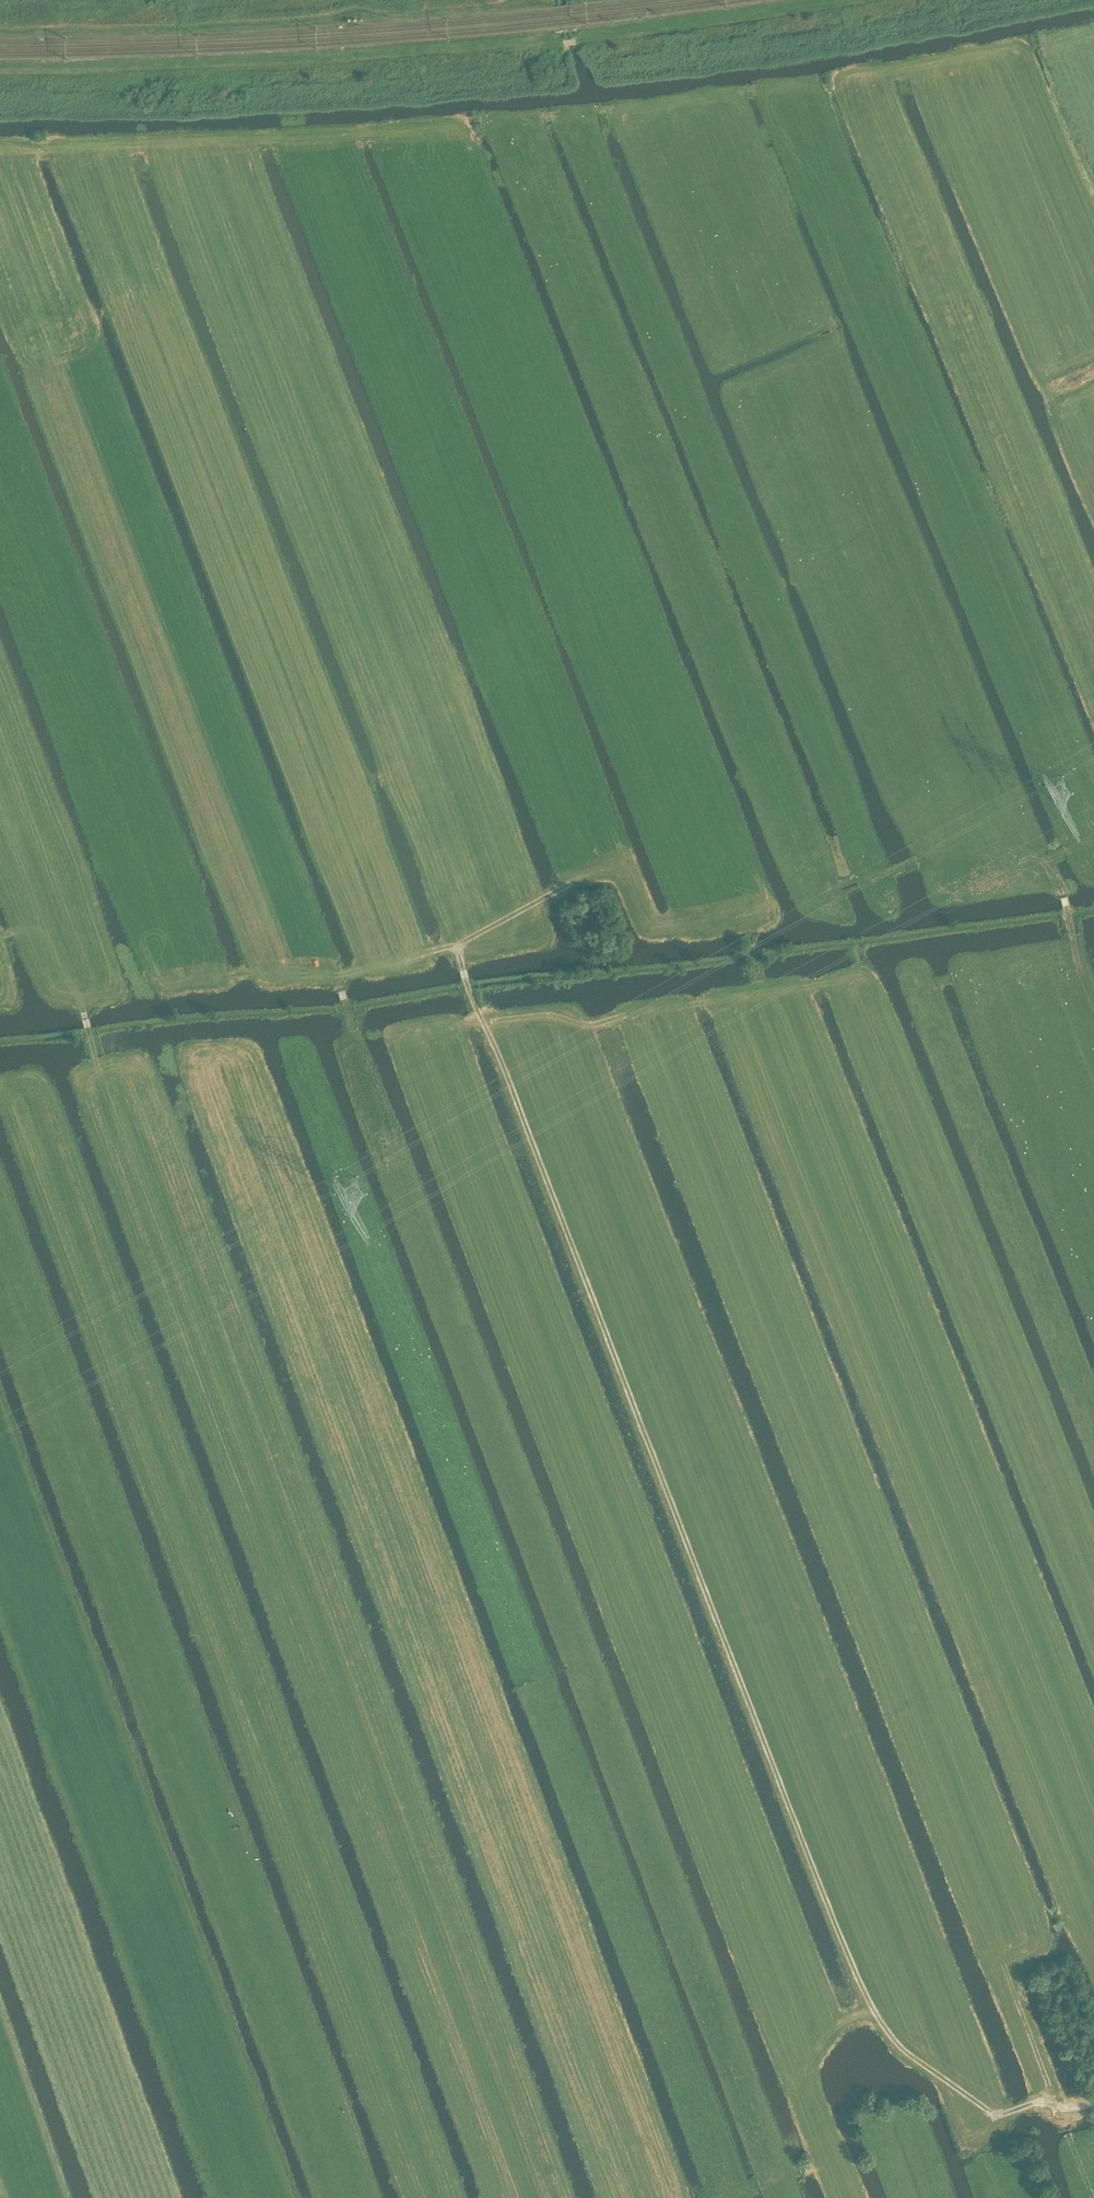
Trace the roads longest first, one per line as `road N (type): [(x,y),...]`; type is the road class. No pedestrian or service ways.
road 1 (track): [(482,1018),(457,945),(569,885)]

